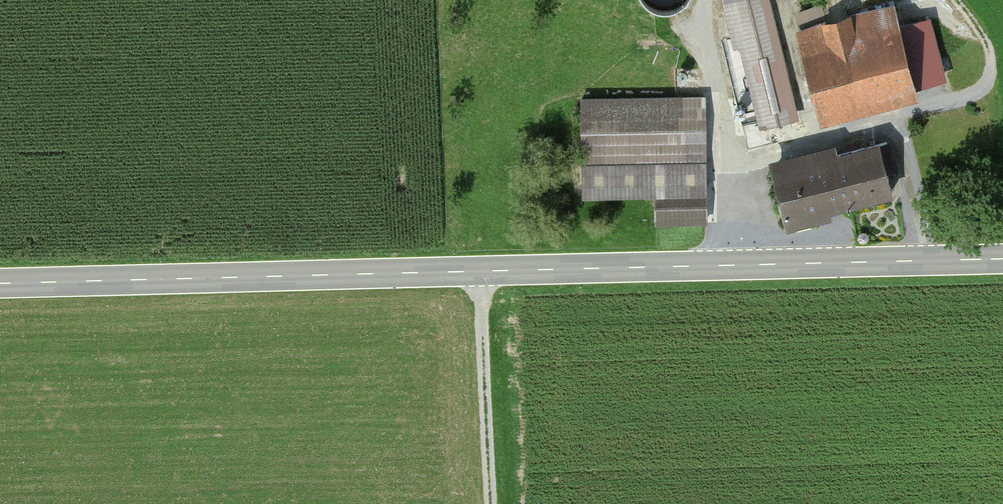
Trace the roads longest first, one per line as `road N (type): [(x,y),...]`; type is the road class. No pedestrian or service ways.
road 1 (tertiary): [(1002,258),(0,282)]
road 2 (track): [(491,503),(480,271)]

